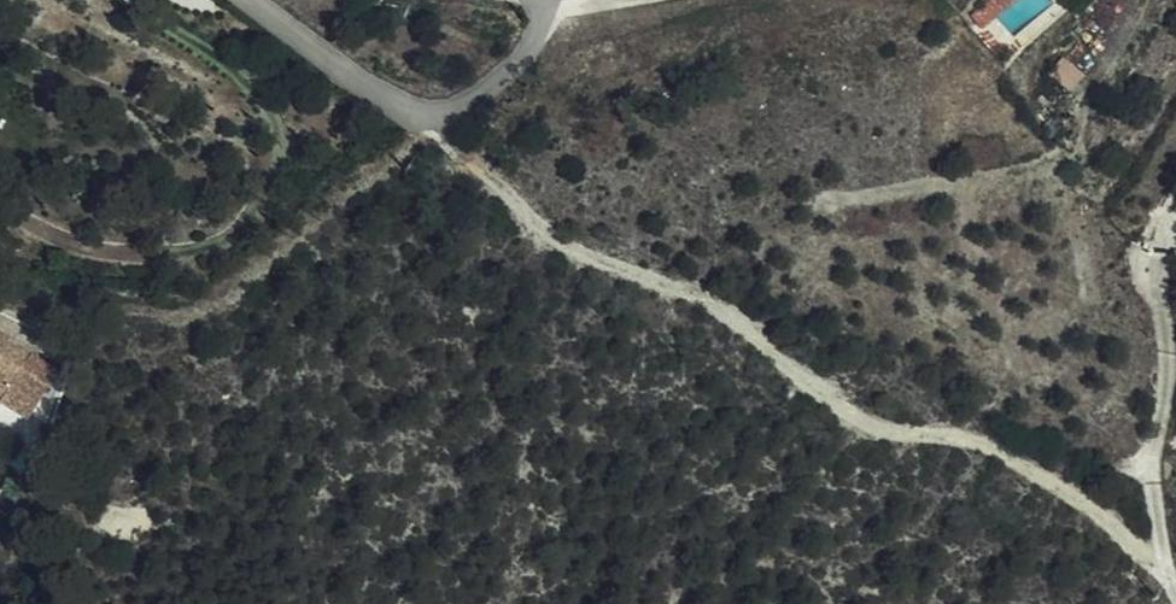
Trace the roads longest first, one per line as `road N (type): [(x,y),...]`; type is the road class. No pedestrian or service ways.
road 1 (track): [(431,116),(555,243),(758,337),(847,414),(895,435),(951,436),(1025,464),(1167,572),(1175,591)]
road 2 (track): [(0,209),(96,249),(134,253),(218,244),(250,219),(280,169),(273,110),(225,57),(142,0)]

